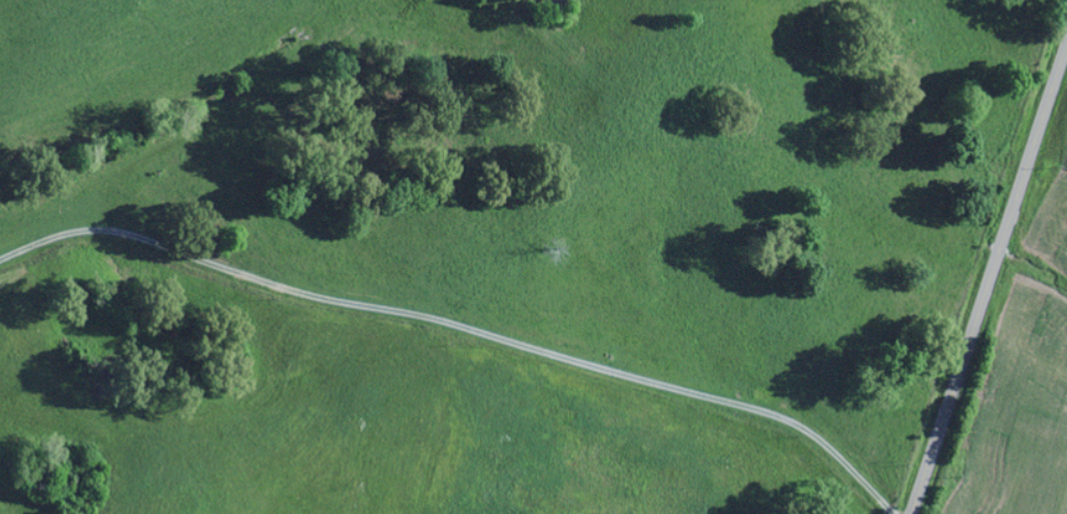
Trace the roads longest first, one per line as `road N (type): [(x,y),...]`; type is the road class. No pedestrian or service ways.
road 1 (secondary): [(1066,44),(912,513)]

